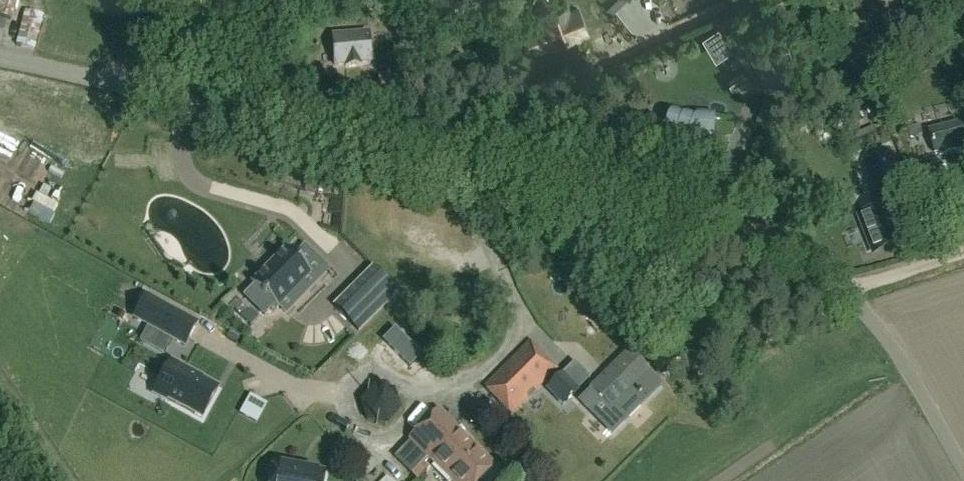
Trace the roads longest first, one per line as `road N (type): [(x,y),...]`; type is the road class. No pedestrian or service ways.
road 1 (unclassified): [(454,161),(0,56)]
road 2 (unclassified): [(841,289),(743,234),(454,161)]
road 3 (unclassified): [(454,161),(462,142),(489,122),(728,0)]
road 4 (unclassified): [(963,473),(885,338),(841,289)]
road 5 (unclassified): [(963,252),(841,289)]
road 6 (track): [(101,80),(198,0)]

